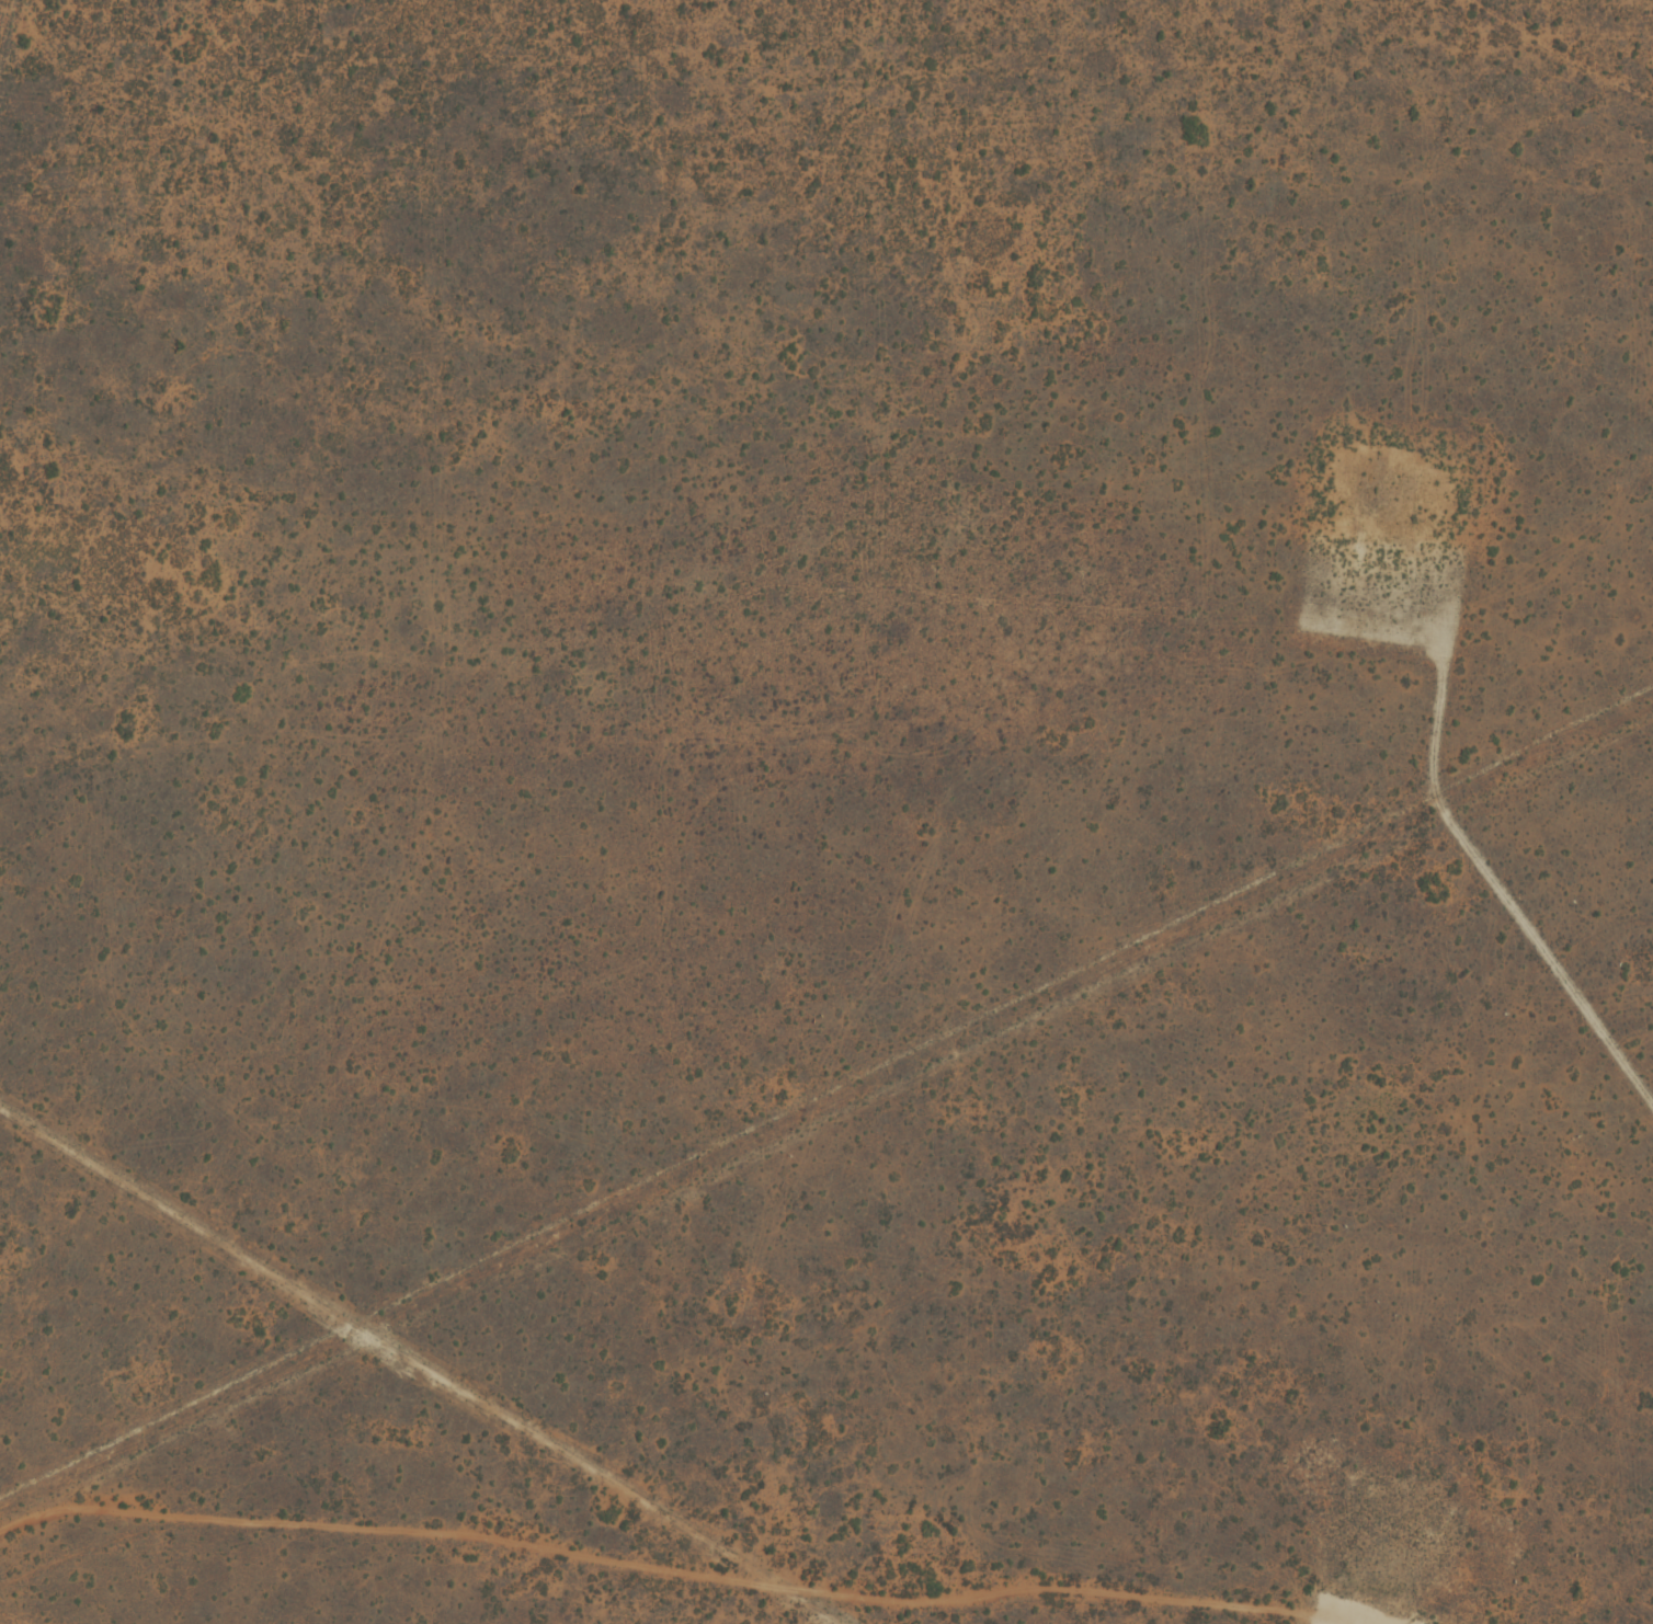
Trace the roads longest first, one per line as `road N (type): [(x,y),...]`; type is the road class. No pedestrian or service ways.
road 1 (residential): [(1348,1623),(1042,1594),(988,1608),(785,1582),(548,1539),(193,1511),(57,1511),(0,1526)]

